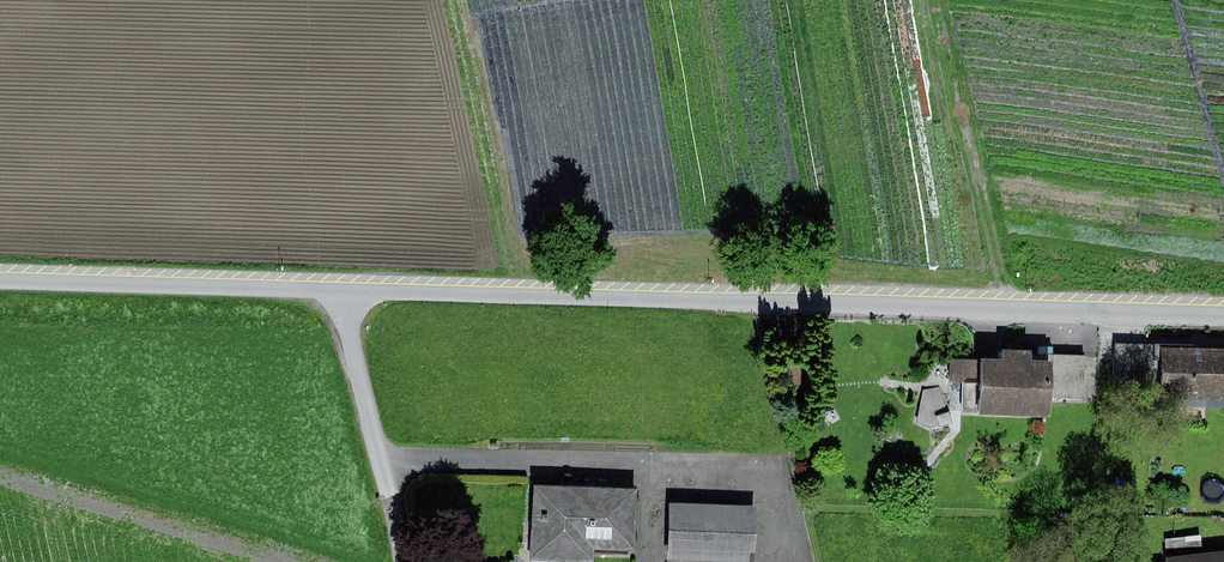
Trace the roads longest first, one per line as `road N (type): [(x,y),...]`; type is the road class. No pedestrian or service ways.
road 1 (residential): [(1223,316),(0,281)]
road 2 (track): [(345,292),(403,561)]

